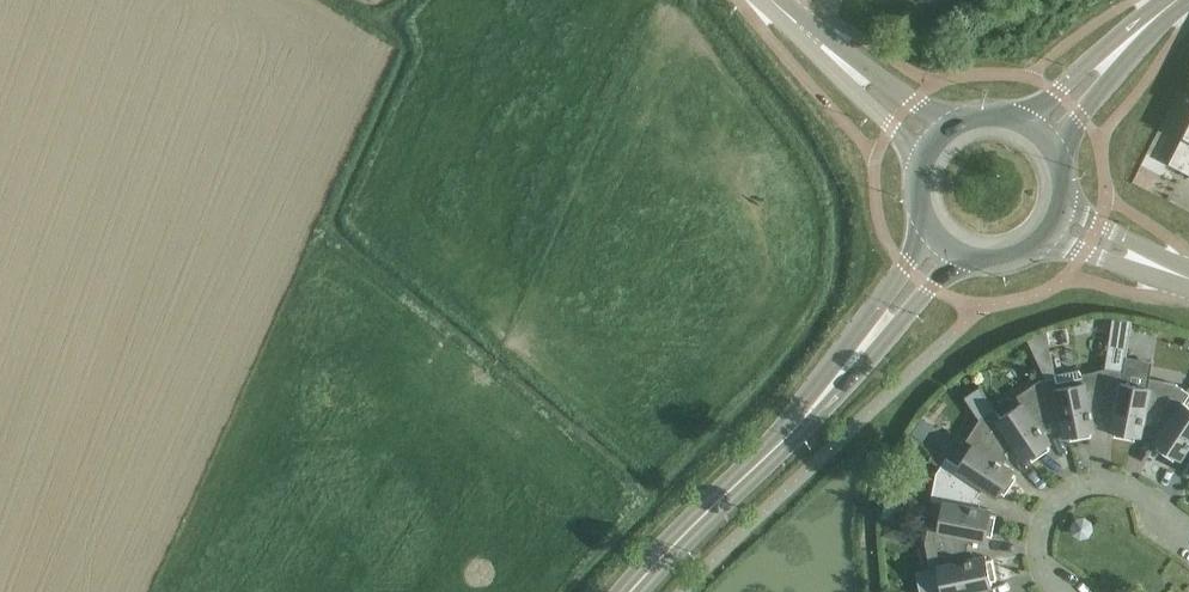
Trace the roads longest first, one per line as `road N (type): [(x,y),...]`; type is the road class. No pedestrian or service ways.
road 1 (secondary): [(749,476),(817,419),(931,289),(975,263)]
road 2 (secondary): [(925,228),(749,476)]
road 3 (residential): [(1188,546),(1157,521),(1141,495),(1107,483),(1073,489),(1041,535),(1041,562),(1055,591)]
road 4 (secondary): [(1063,163),(1082,116),(1183,0)]
road 5 (secondary): [(1175,0),(1131,22),(1042,106),(1015,116)]
road 6 (unclassified): [(809,34),(831,72),(907,146),(917,169)]
road 7 (unclassified): [(954,122),(809,34)]
road 8 (secondary): [(749,476),(631,591)]
road 9 (tertiary): [(1034,251),(1089,252),(1188,286)]
road 10 (tertiary): [(1188,266),(1081,215),(1067,195)]

